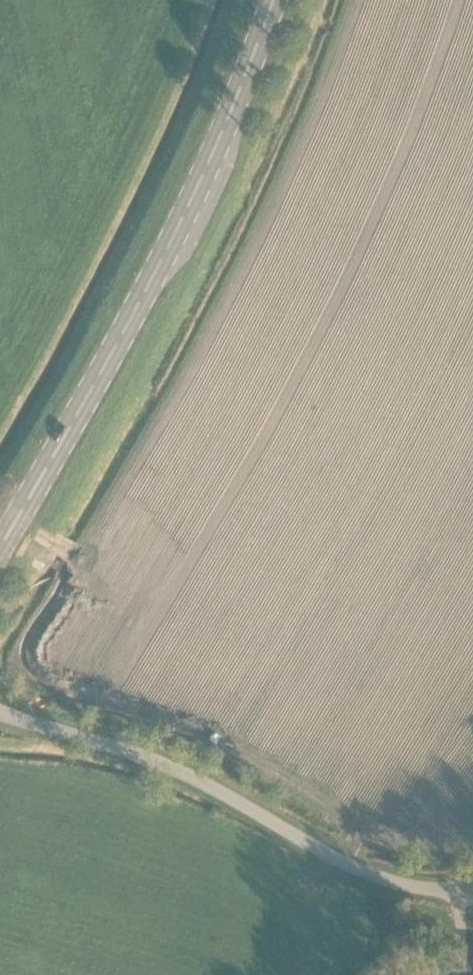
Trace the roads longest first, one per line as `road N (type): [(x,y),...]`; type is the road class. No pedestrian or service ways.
road 1 (primary): [(0,546),(139,307),(233,108),(270,0)]
road 2 (unclassified): [(0,713),(168,767),(384,880),(429,890),(472,886)]

